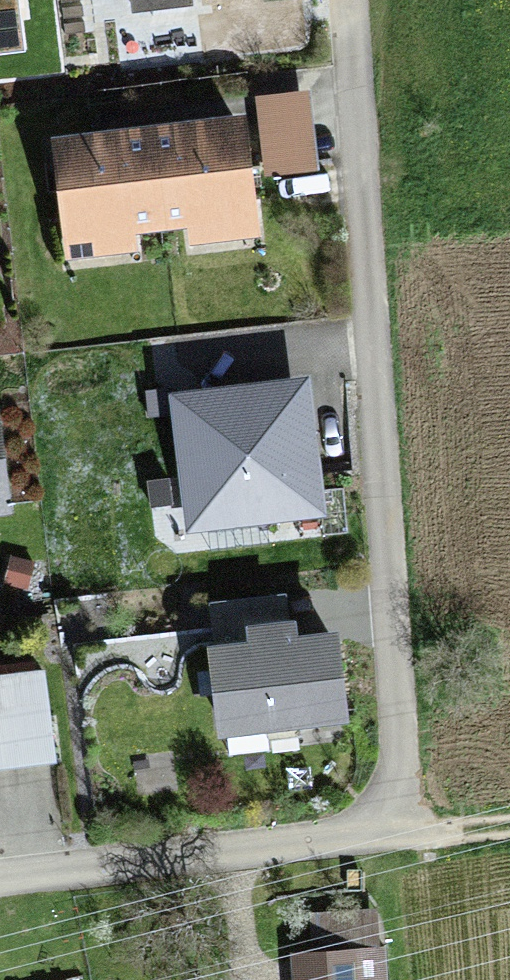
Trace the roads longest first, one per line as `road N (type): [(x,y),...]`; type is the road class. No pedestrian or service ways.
road 1 (residential): [(0,878),(388,832),(393,750),(345,0)]
road 2 (track): [(388,832),(509,828)]

